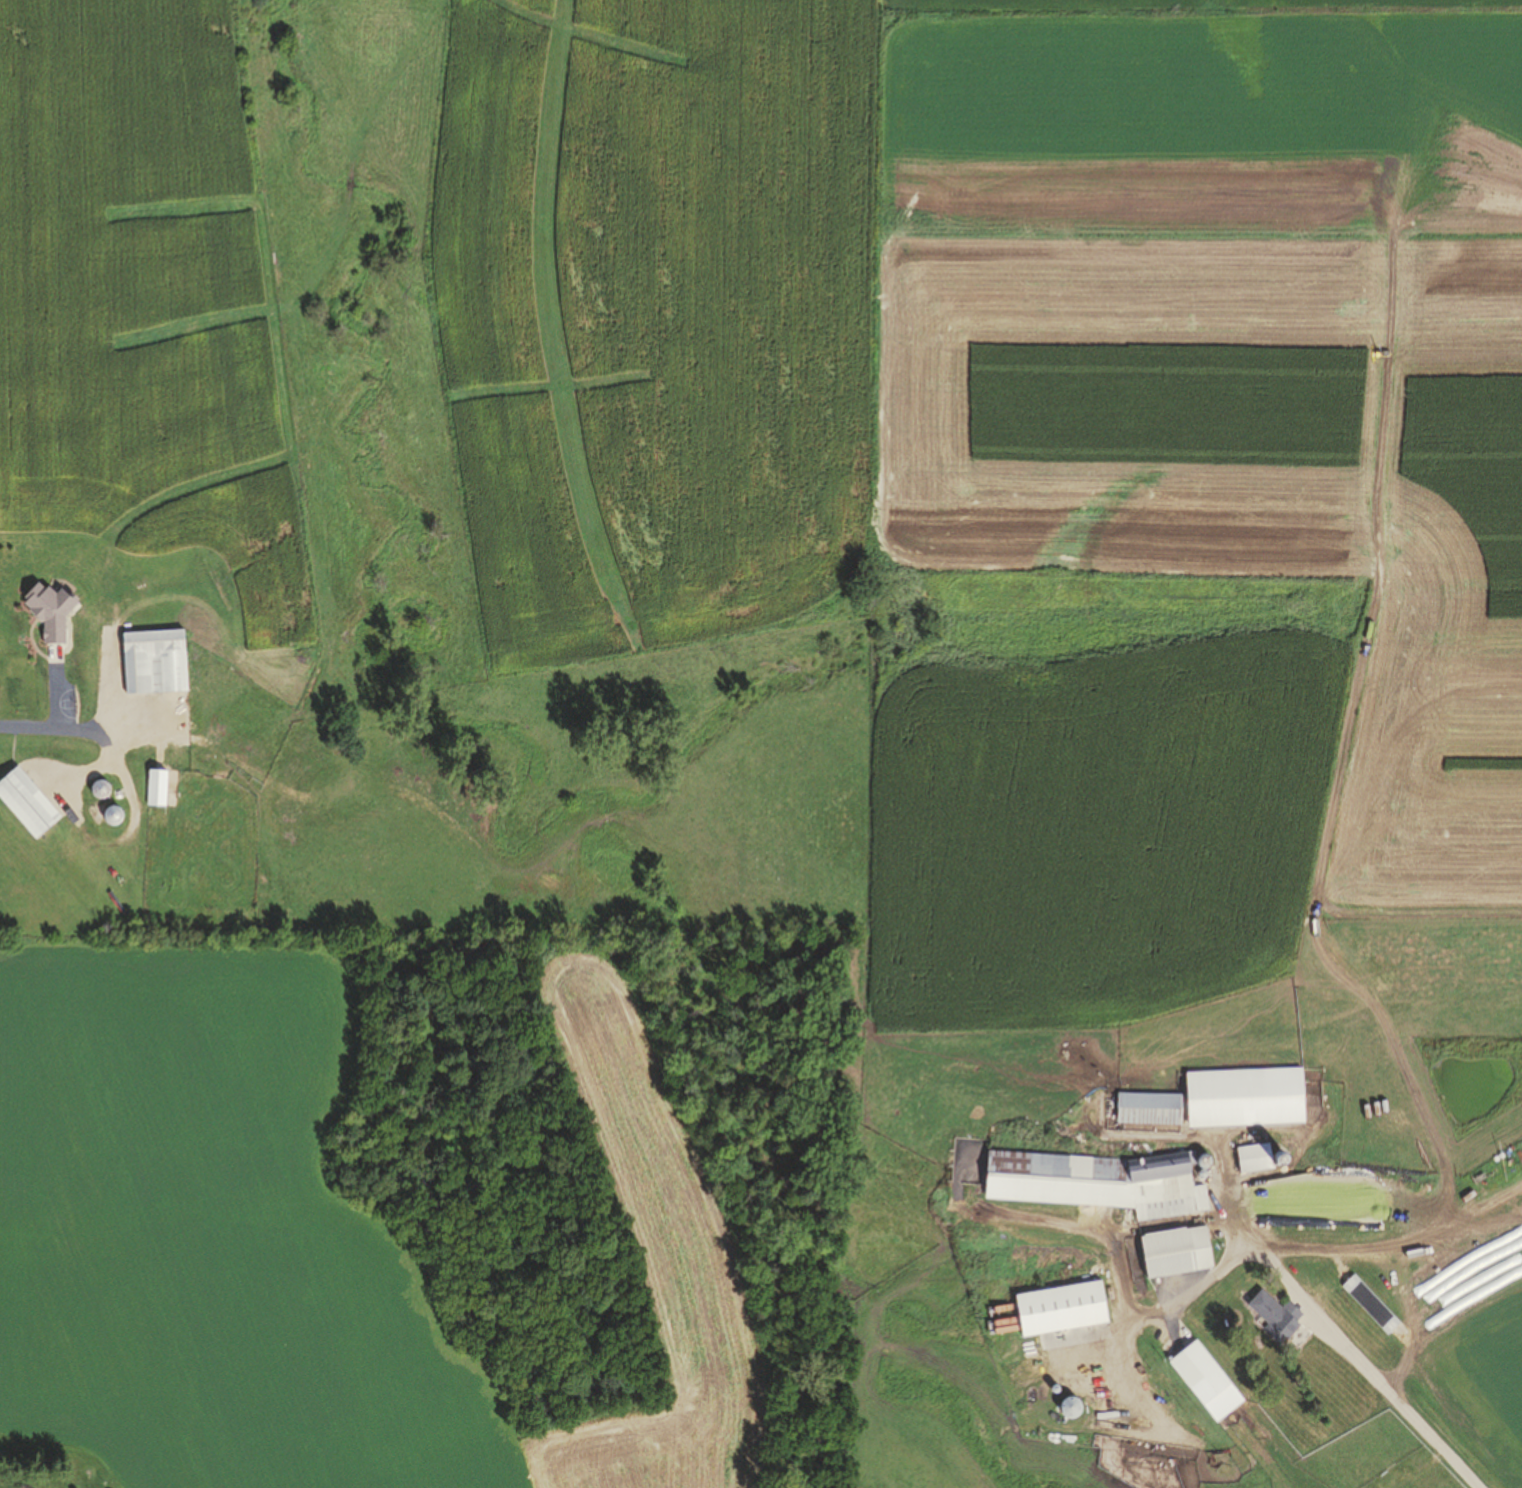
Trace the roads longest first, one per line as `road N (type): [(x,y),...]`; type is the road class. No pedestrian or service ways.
road 1 (residential): [(1475,1487),(1224,1222)]

